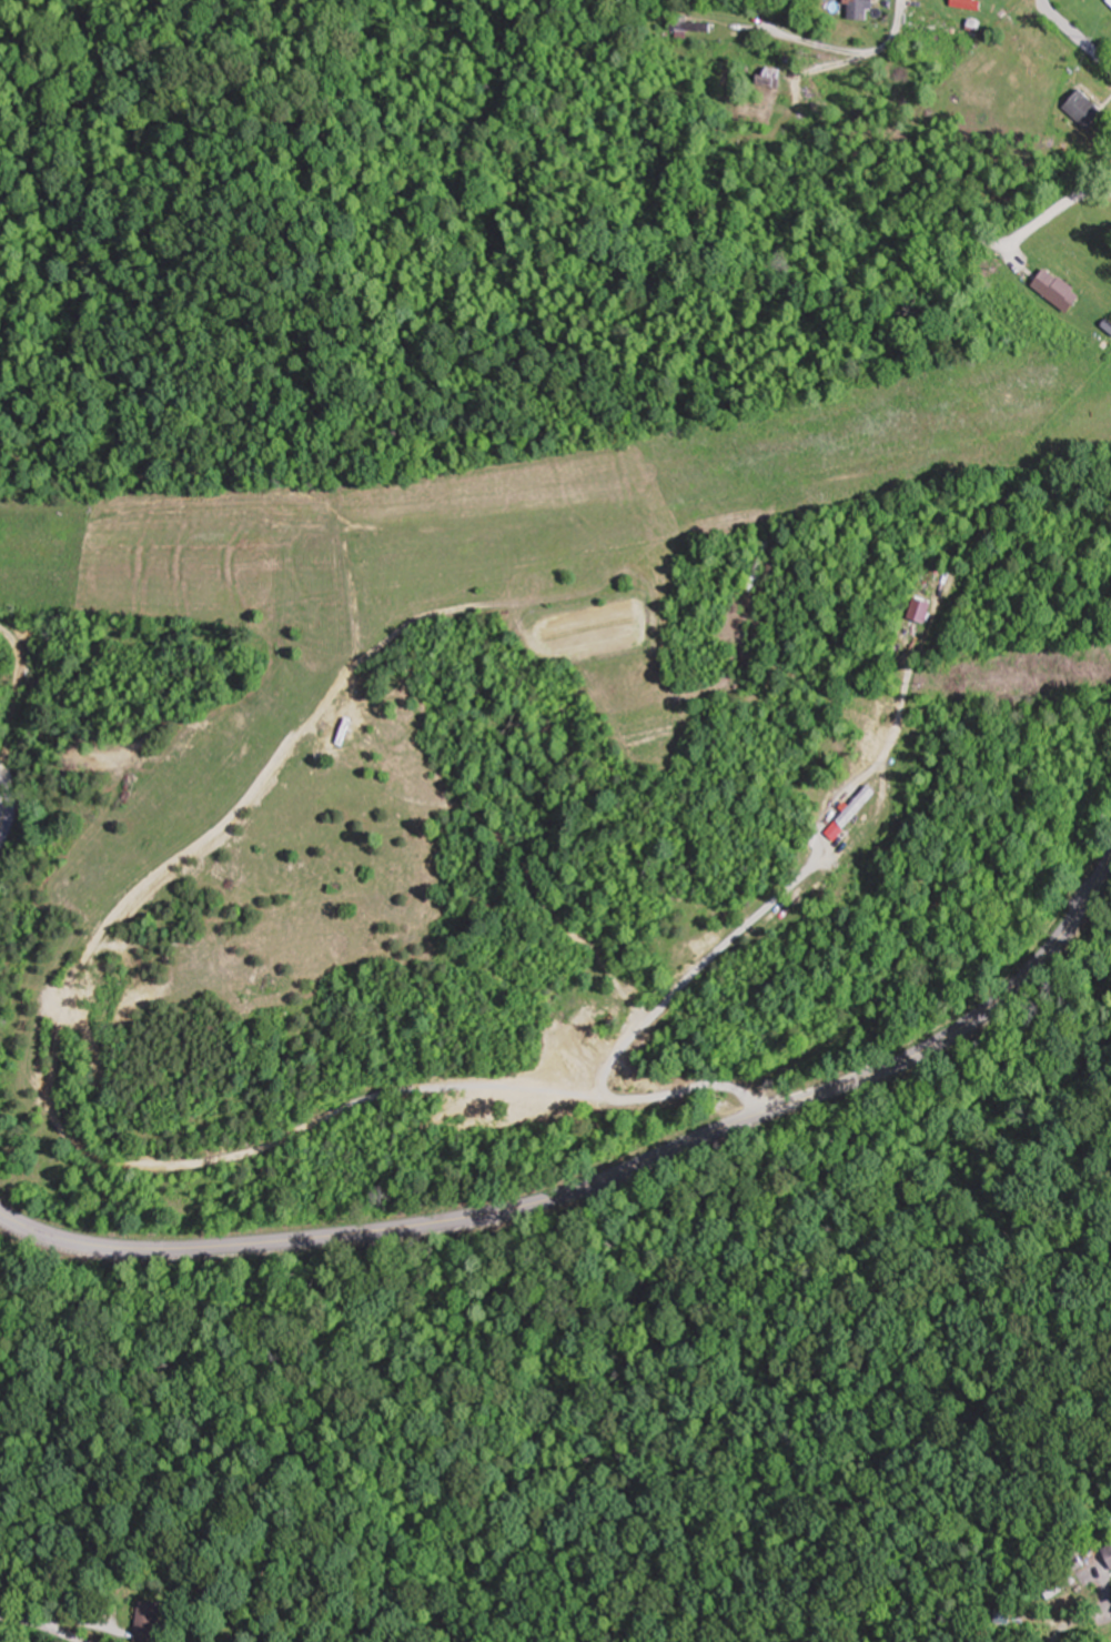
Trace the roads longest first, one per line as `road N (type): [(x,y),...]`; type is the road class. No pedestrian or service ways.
road 1 (tertiary): [(0,1212),(58,1236),(156,1249),(426,1223),(554,1196),(818,1092),(979,1014),(1049,953),(1110,858)]
road 2 (residential): [(904,0),(895,40),(870,56),(769,33),(555,7)]
road 3 (residential): [(1110,195),(1070,204),(1024,239),(1017,252),(1022,266)]

